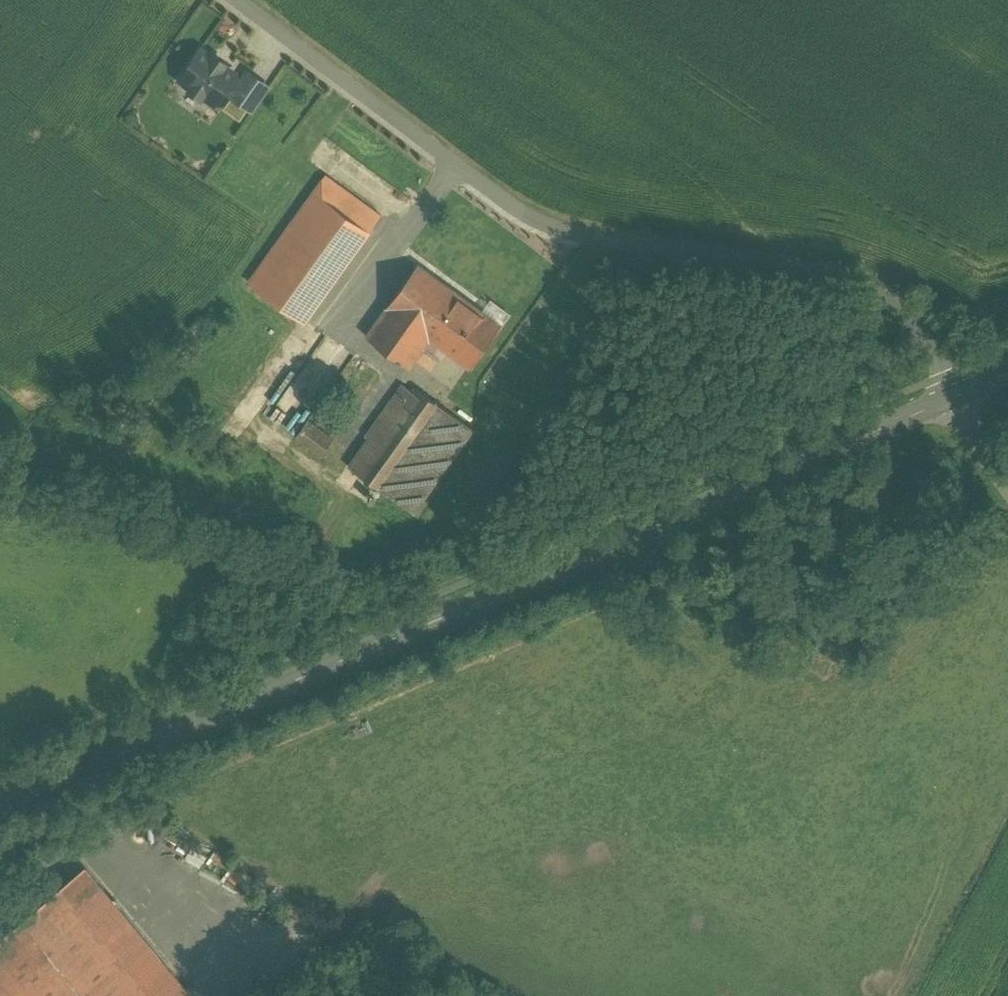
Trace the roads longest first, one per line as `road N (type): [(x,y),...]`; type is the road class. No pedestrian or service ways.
road 1 (tertiary): [(0,804),(960,393)]
road 2 (unclassified): [(960,393),(900,298),(826,269),(589,242),(480,174),(256,0)]

